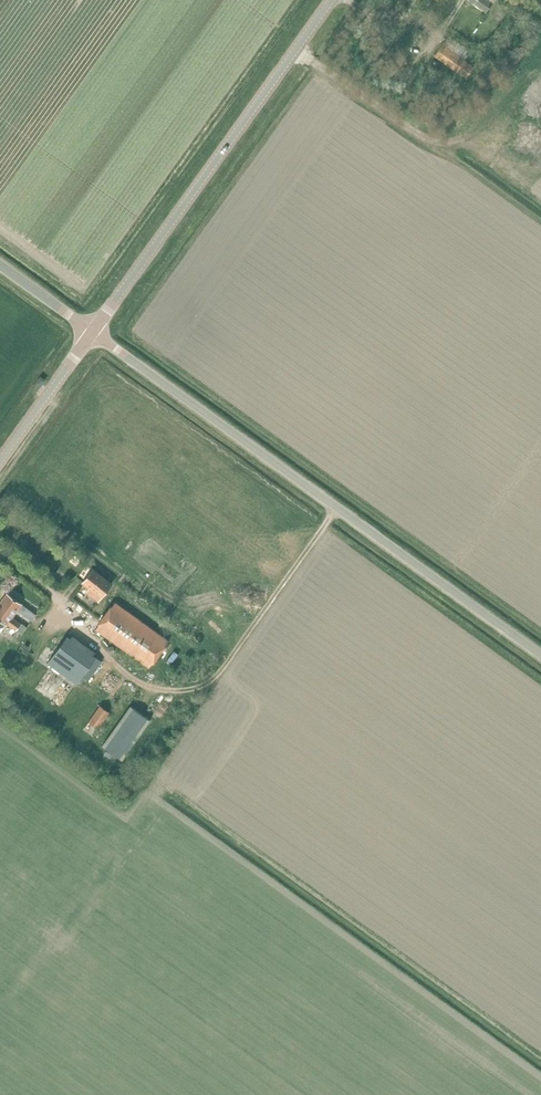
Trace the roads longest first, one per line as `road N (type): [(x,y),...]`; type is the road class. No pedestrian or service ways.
road 1 (unclassified): [(540,654),(90,328)]
road 2 (tertiary): [(90,328),(327,0)]
road 3 (tertiary): [(0,454),(90,328)]

